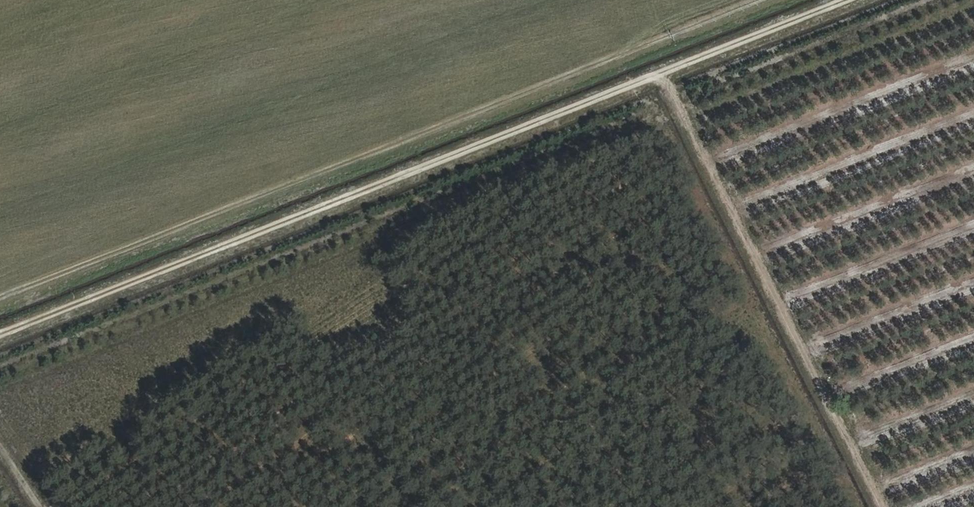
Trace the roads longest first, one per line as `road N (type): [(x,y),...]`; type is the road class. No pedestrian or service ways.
road 1 (track): [(0,338),(878,0)]
road 2 (track): [(666,82),(885,506)]

